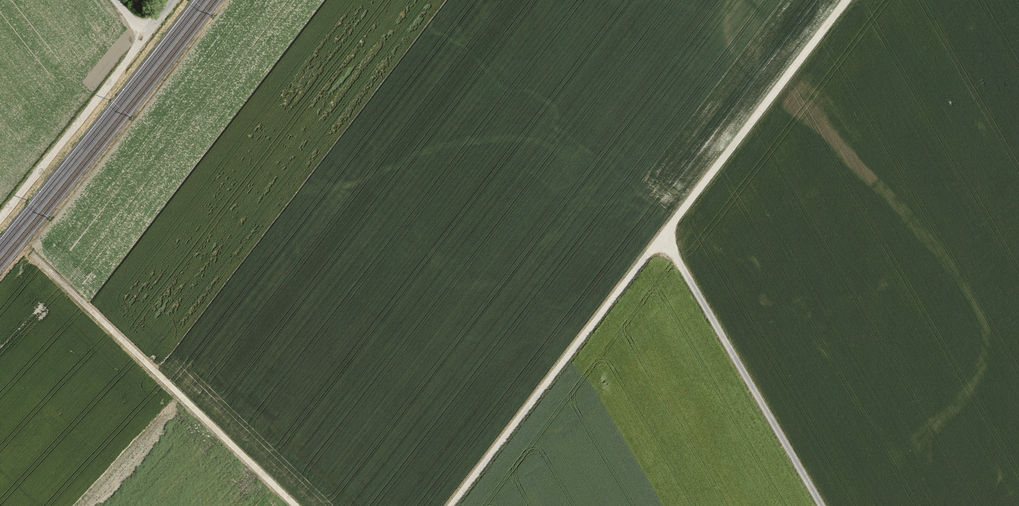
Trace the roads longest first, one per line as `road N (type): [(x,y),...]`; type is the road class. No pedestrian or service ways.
road 1 (track): [(451,505),(846,0)]
road 2 (track): [(296,505),(31,253)]
road 3 (track): [(663,235),(822,505)]
road 4 (track): [(0,218),(139,44),(143,25)]

